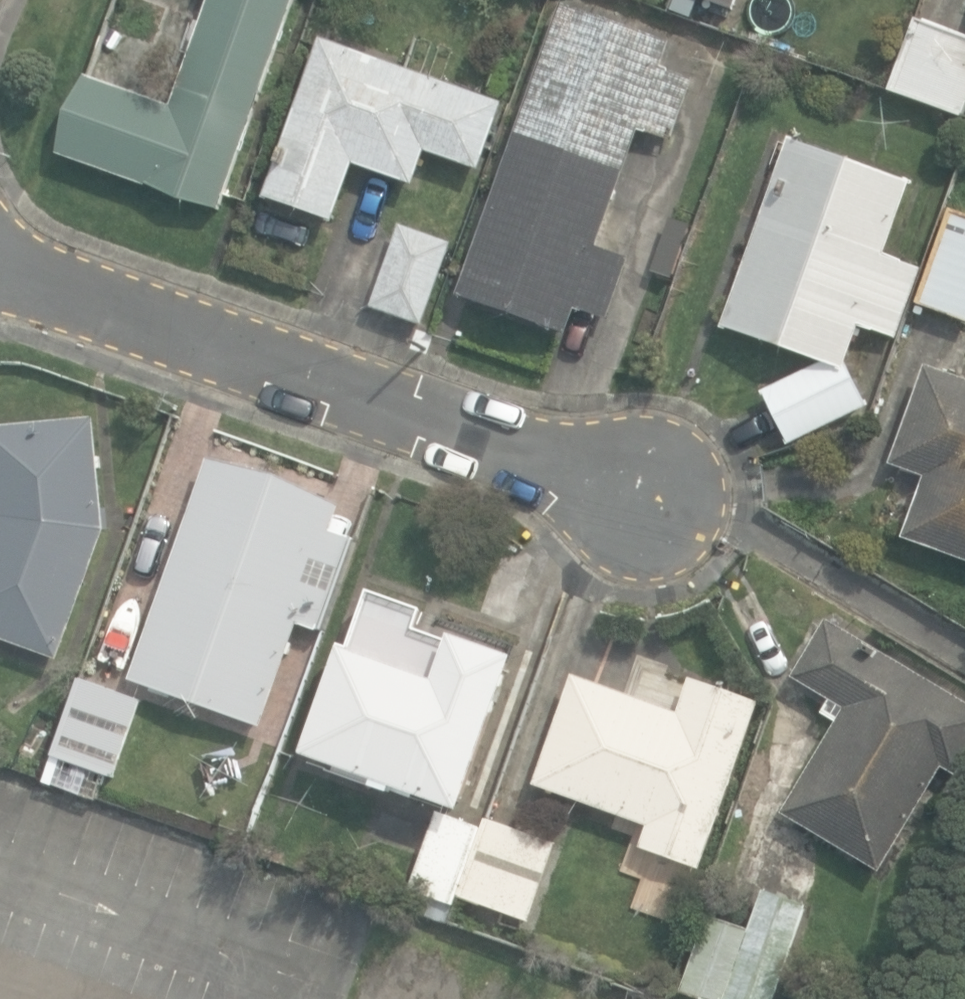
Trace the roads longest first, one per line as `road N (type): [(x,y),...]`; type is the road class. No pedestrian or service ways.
road 1 (unclassified): [(0,269),(665,482)]

